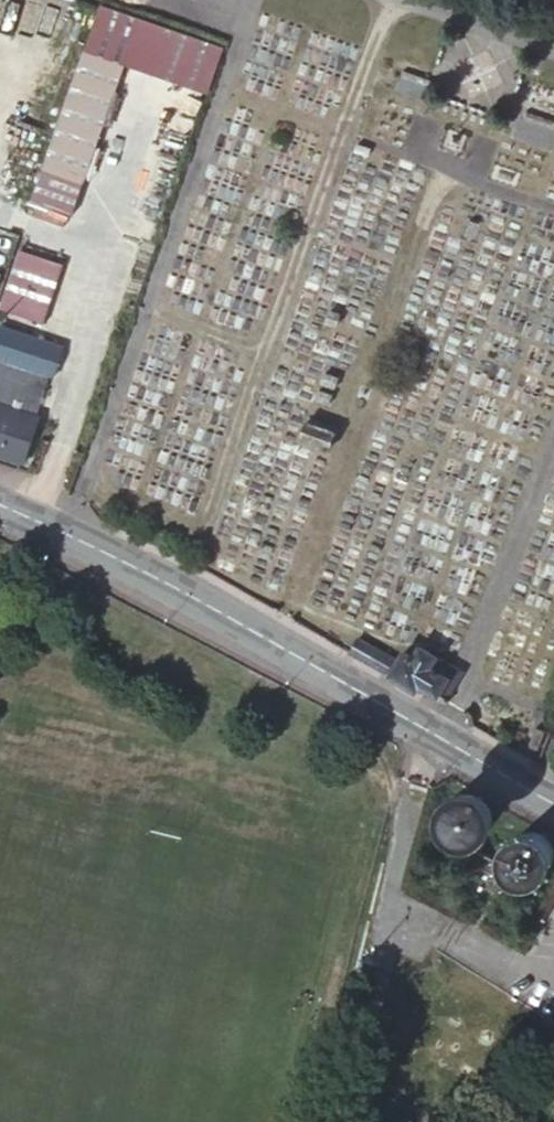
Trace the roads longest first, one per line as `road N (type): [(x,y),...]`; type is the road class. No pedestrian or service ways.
road 1 (residential): [(0,505),(180,591),(553,801)]

